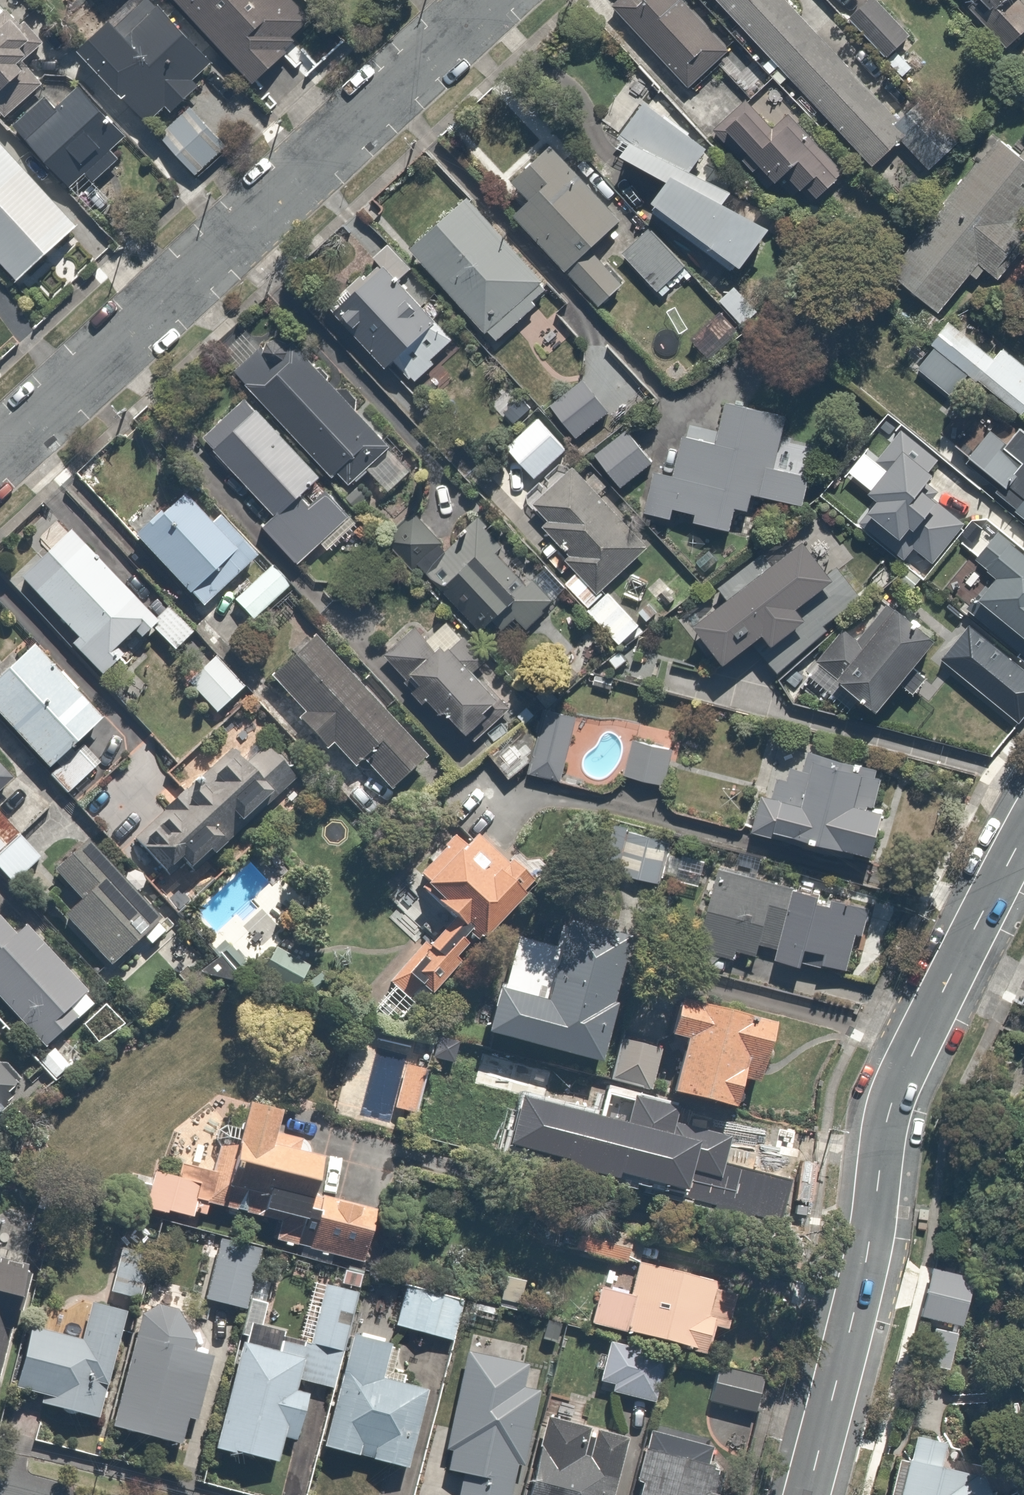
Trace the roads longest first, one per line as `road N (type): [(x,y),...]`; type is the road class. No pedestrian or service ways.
road 1 (residential): [(806,1494),(868,1254),(891,1101),(1023,833)]
road 2 (residential): [(496,0),(0,448)]

